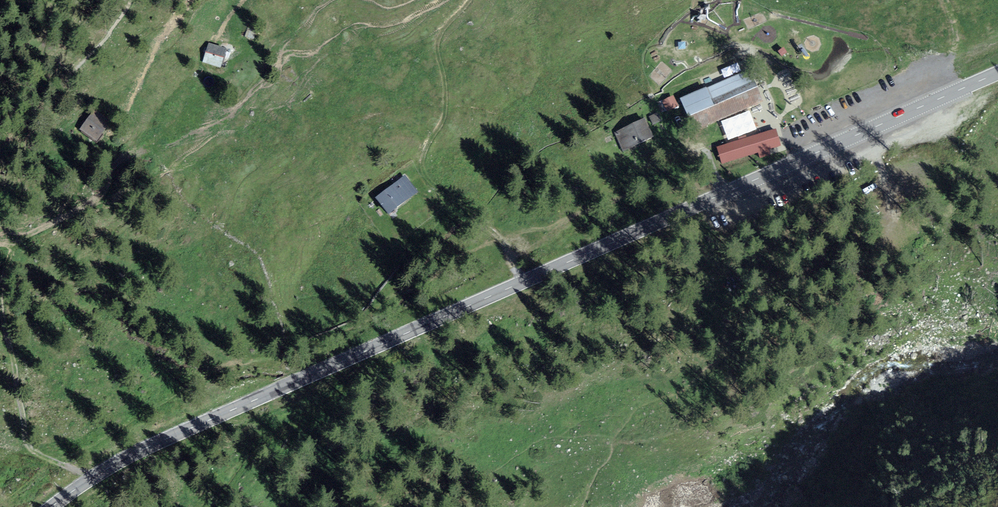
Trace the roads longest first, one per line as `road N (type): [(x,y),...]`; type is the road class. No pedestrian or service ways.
road 1 (secondary): [(997,73),(156,443),(53,506)]
road 2 (track): [(29,126),(16,253),(3,299),(28,442),(89,480)]
road 3 (track): [(805,158),(779,112),(623,185),(514,255)]
road 4 (track): [(522,283),(507,240),(449,205),(419,167),(446,97),(439,34),(463,0)]

